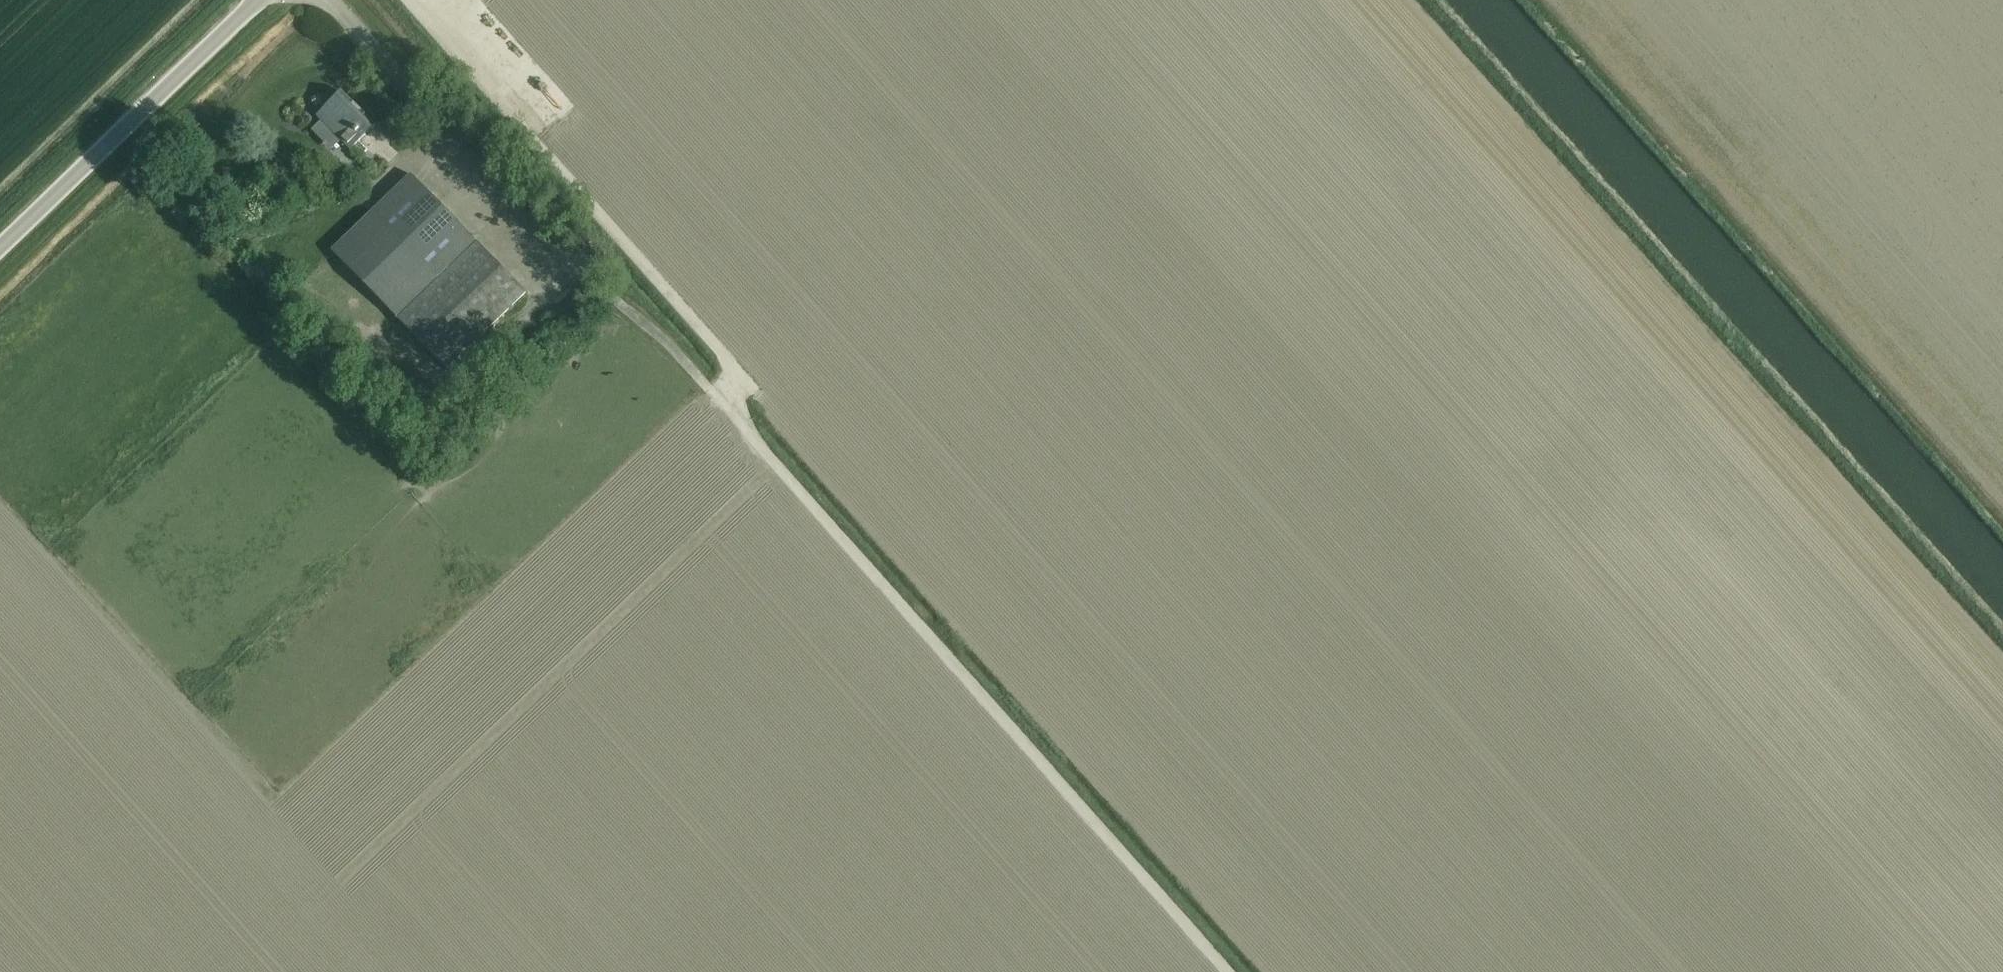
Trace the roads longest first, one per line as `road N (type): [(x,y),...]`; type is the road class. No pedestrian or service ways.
road 1 (unclassified): [(0,236),(238,0)]

